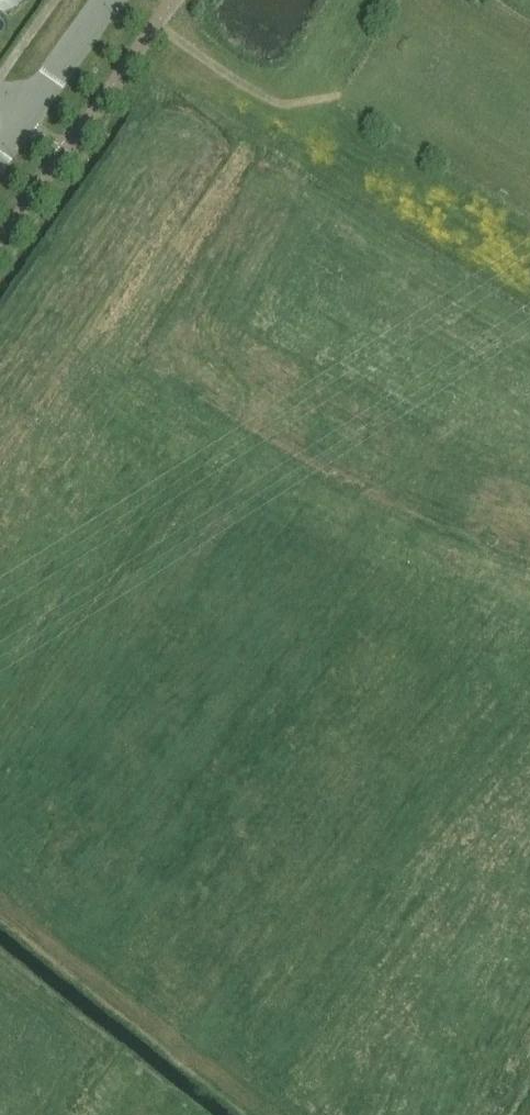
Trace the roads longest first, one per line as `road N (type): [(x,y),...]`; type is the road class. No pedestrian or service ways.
road 1 (unclassified): [(23,116),(106,0)]

